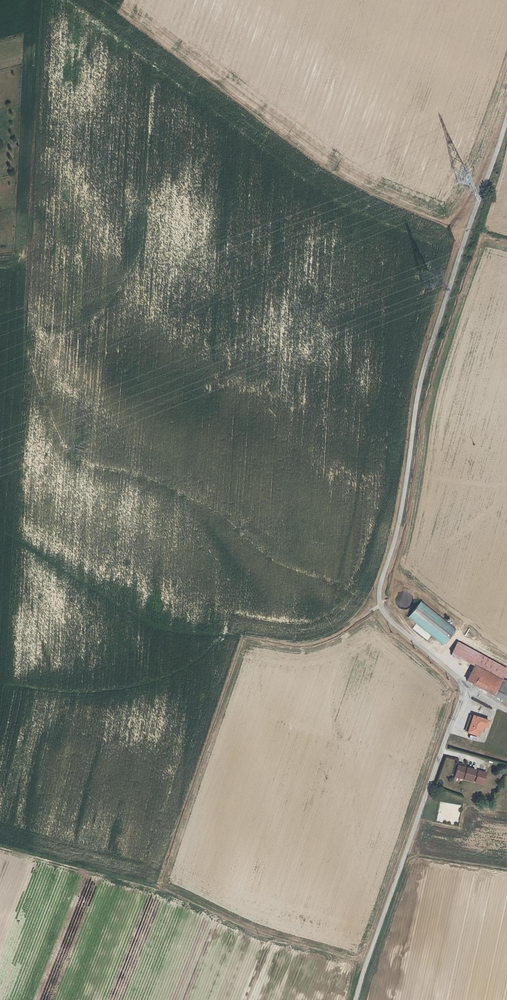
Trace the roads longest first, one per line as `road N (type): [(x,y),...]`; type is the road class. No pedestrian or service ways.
road 1 (unclassified): [(357,999),(463,692),(457,677),(383,612),(380,596),(424,370),(506,119)]

